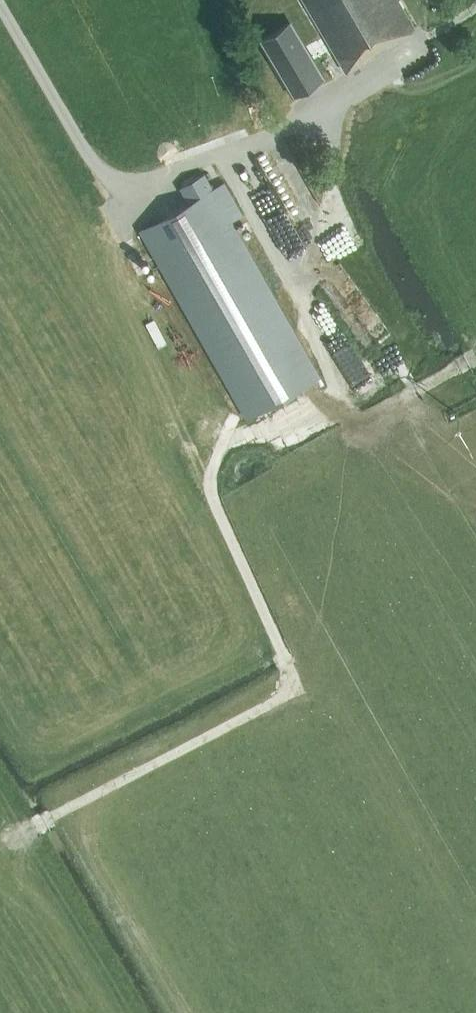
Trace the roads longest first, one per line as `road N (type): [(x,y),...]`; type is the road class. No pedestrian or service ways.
road 1 (track): [(232,438),(223,439),(208,484),(296,692),(35,827)]
road 2 (track): [(90,798),(85,841),(184,1012)]
road 3 (track): [(355,422),(468,361)]

